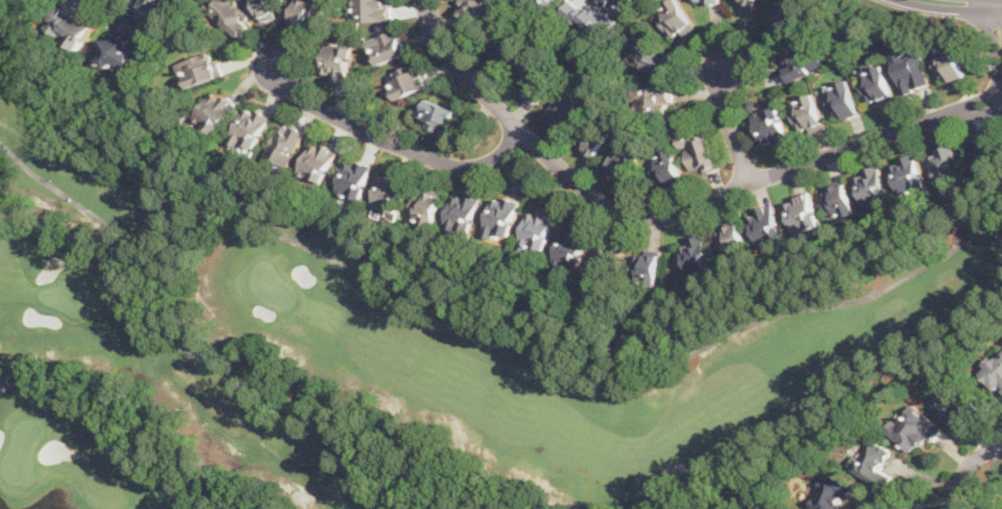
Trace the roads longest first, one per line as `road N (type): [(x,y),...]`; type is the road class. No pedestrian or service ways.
road 1 (residential): [(1001,96),(659,219),(597,203),(448,56),(423,0)]
road 2 (residential): [(522,133),(483,166),(443,164),(296,97),(274,59)]
road 3 (residential): [(749,183),(718,97),(728,56)]

